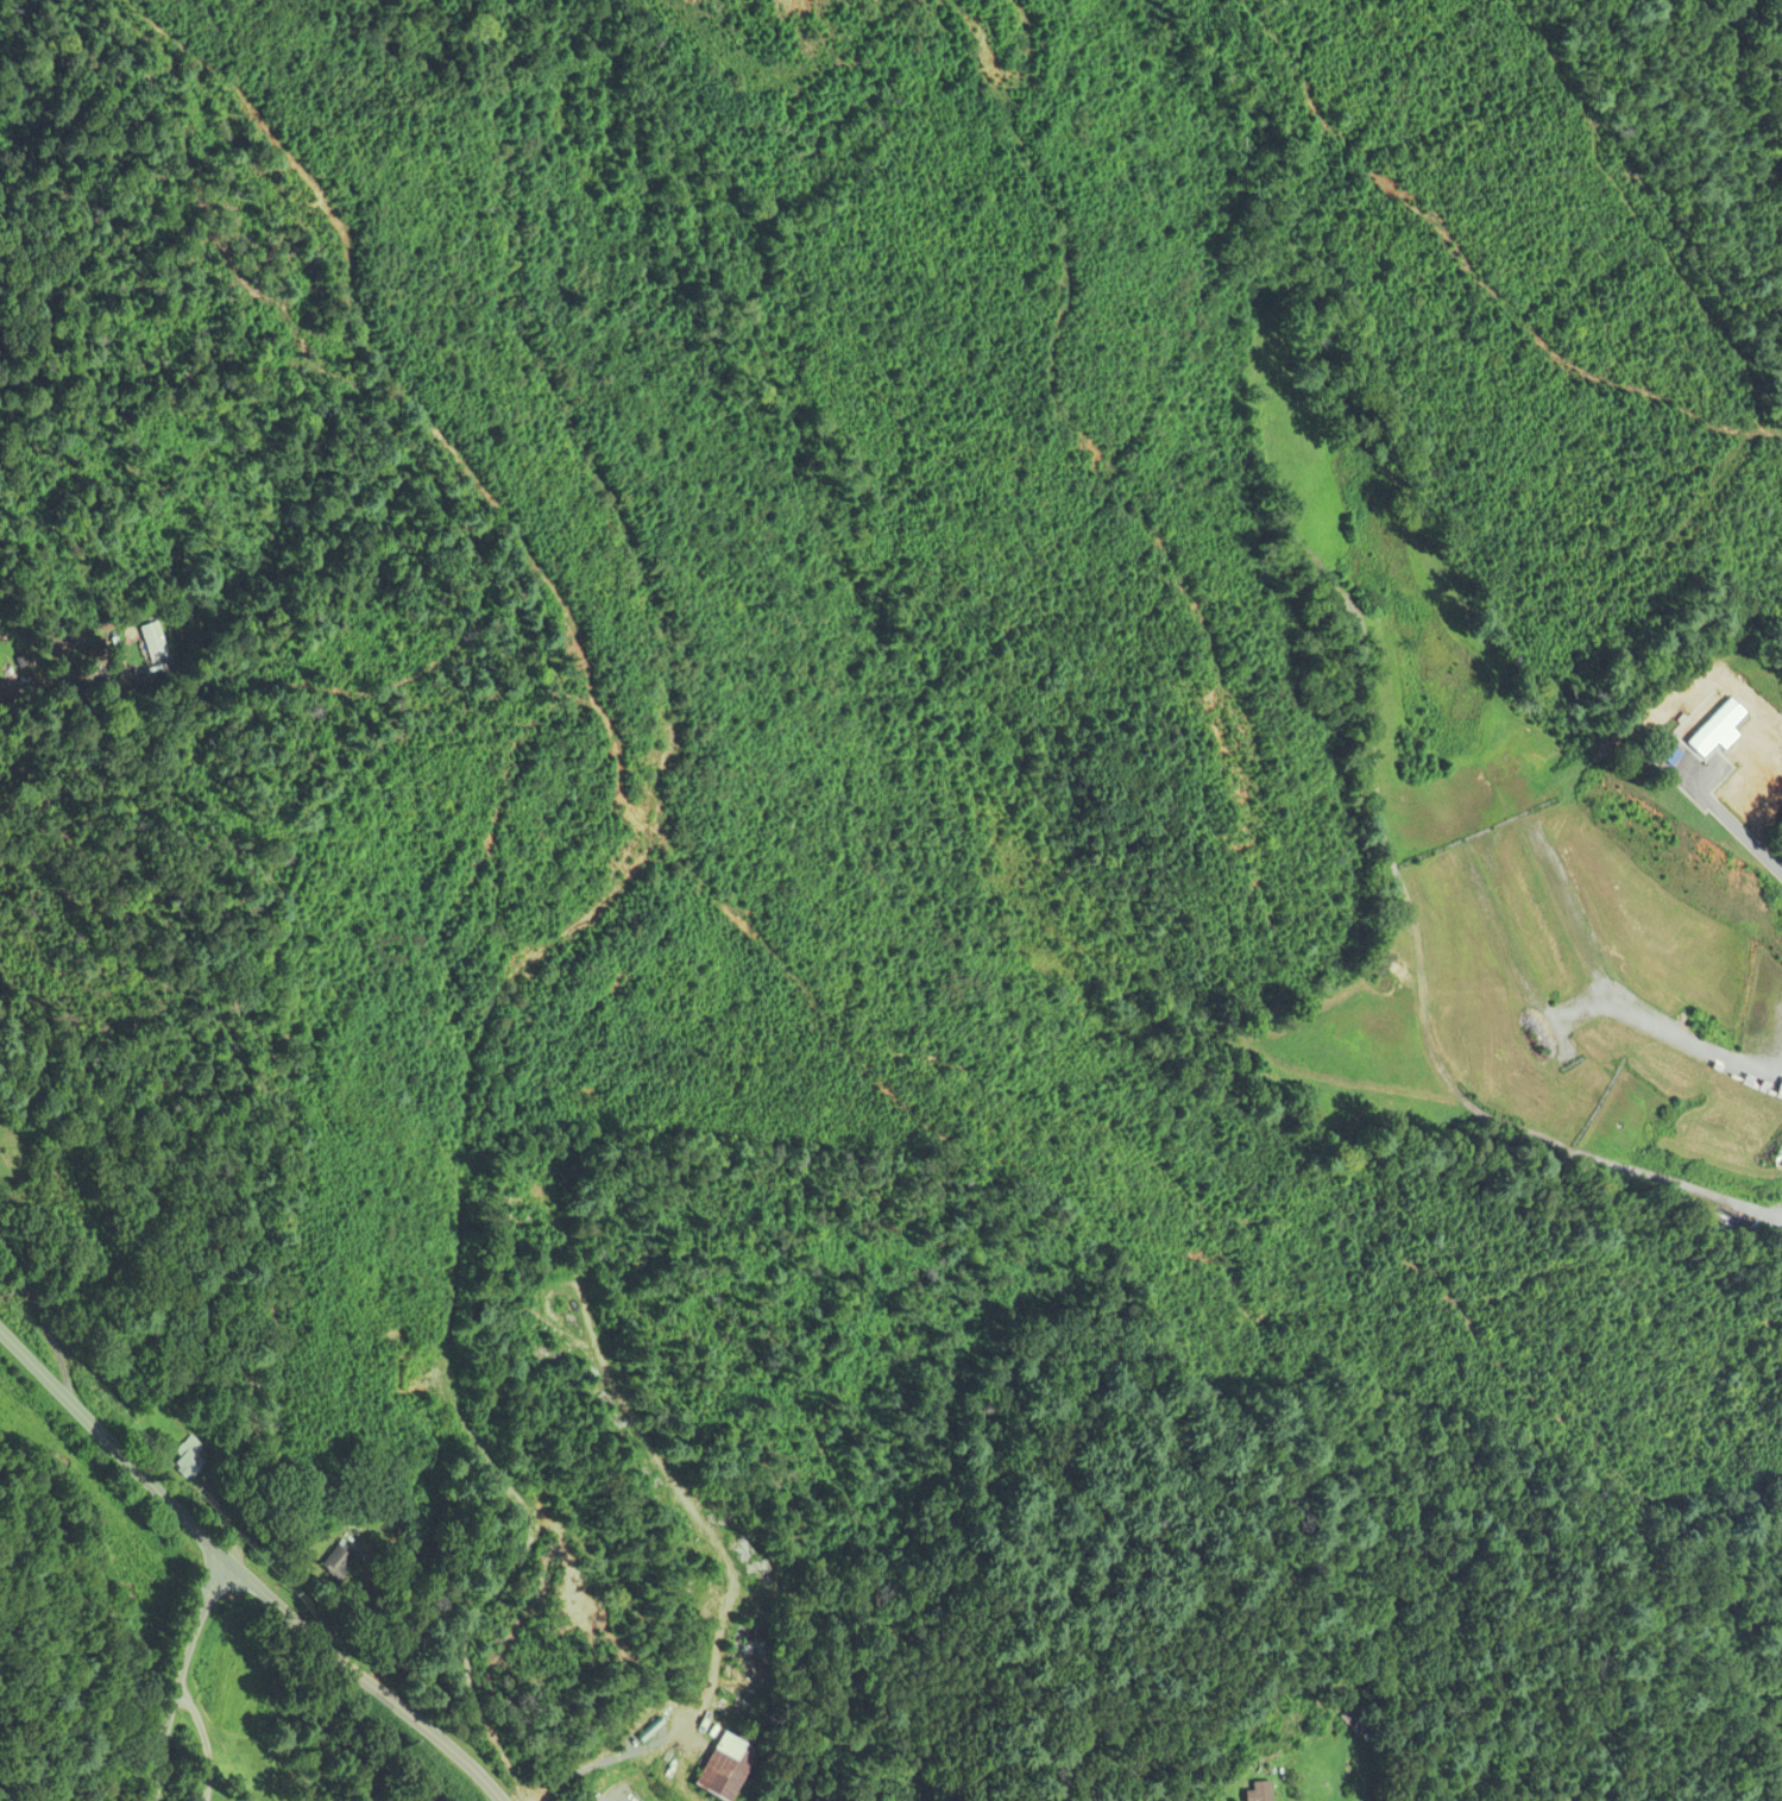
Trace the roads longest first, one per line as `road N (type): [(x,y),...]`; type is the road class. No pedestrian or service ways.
road 1 (tertiary): [(0,1334),(226,1560),(502,1800)]
road 2 (track): [(0,324),(182,212),(466,181),(609,76)]
road 3 (residential): [(600,1800),(699,1728),(714,1693),(729,1612),(745,1580),(726,1538),(611,1371)]
road 4 (residential): [(152,1800),(208,1589),(226,1560)]
road 5 (track): [(0,695),(103,666),(121,623)]

